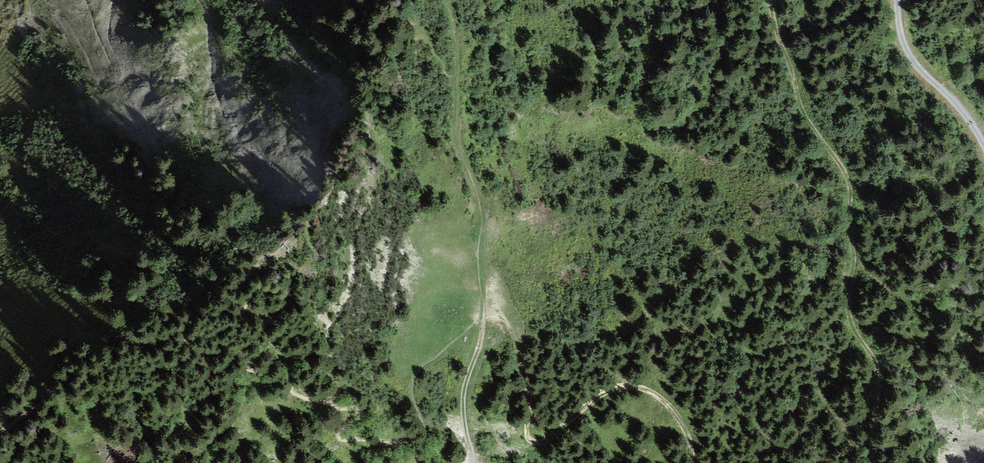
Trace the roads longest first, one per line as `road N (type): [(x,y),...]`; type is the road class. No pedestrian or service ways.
road 1 (track): [(874,462),(877,380),(846,308),(851,186),(805,117),(770,0)]
road 2 (track): [(483,320),(504,323),(512,334),(528,394),(529,439),(542,442),(604,396),(649,389),(685,430),(692,462)]
road 3 (track): [(483,215),(458,147),(457,62),(443,0)]
road 4 (track): [(898,0),(907,54),(983,140)]
road 5 (track): [(473,462),(463,396),(483,320)]

